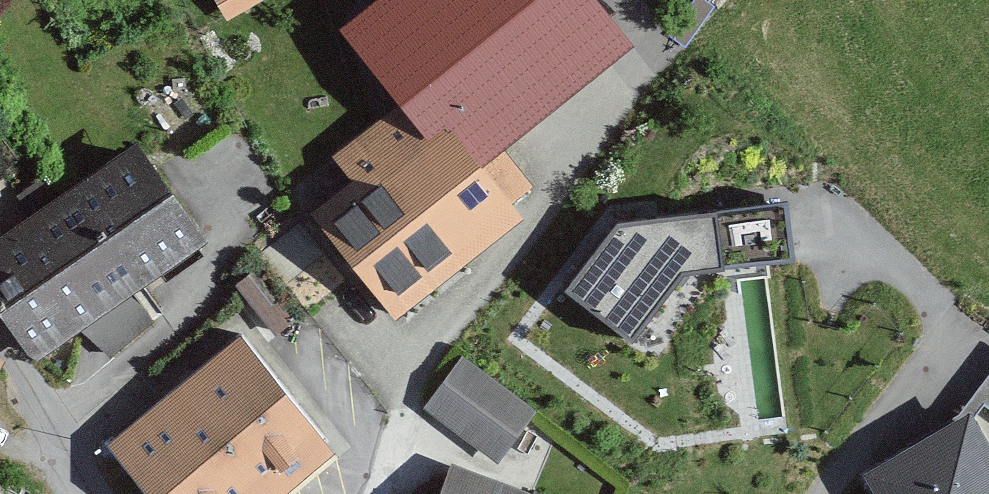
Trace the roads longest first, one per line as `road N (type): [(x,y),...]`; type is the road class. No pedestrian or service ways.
road 1 (unclassified): [(84,493),(40,406),(0,350)]

